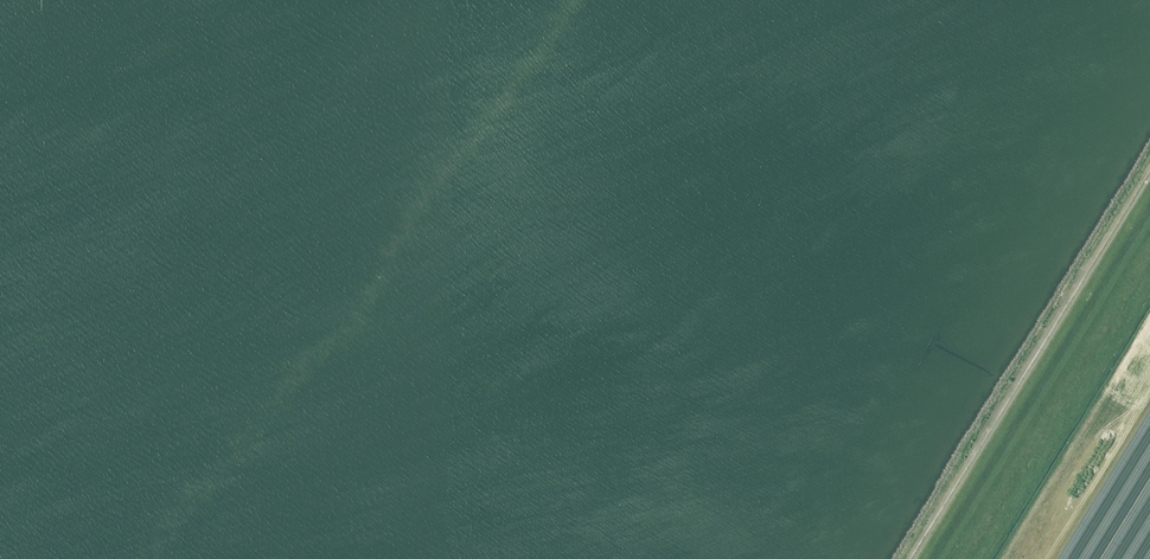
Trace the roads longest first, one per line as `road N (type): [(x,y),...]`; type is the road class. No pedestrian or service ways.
road 1 (unclassified): [(913,558),(1149,175)]

